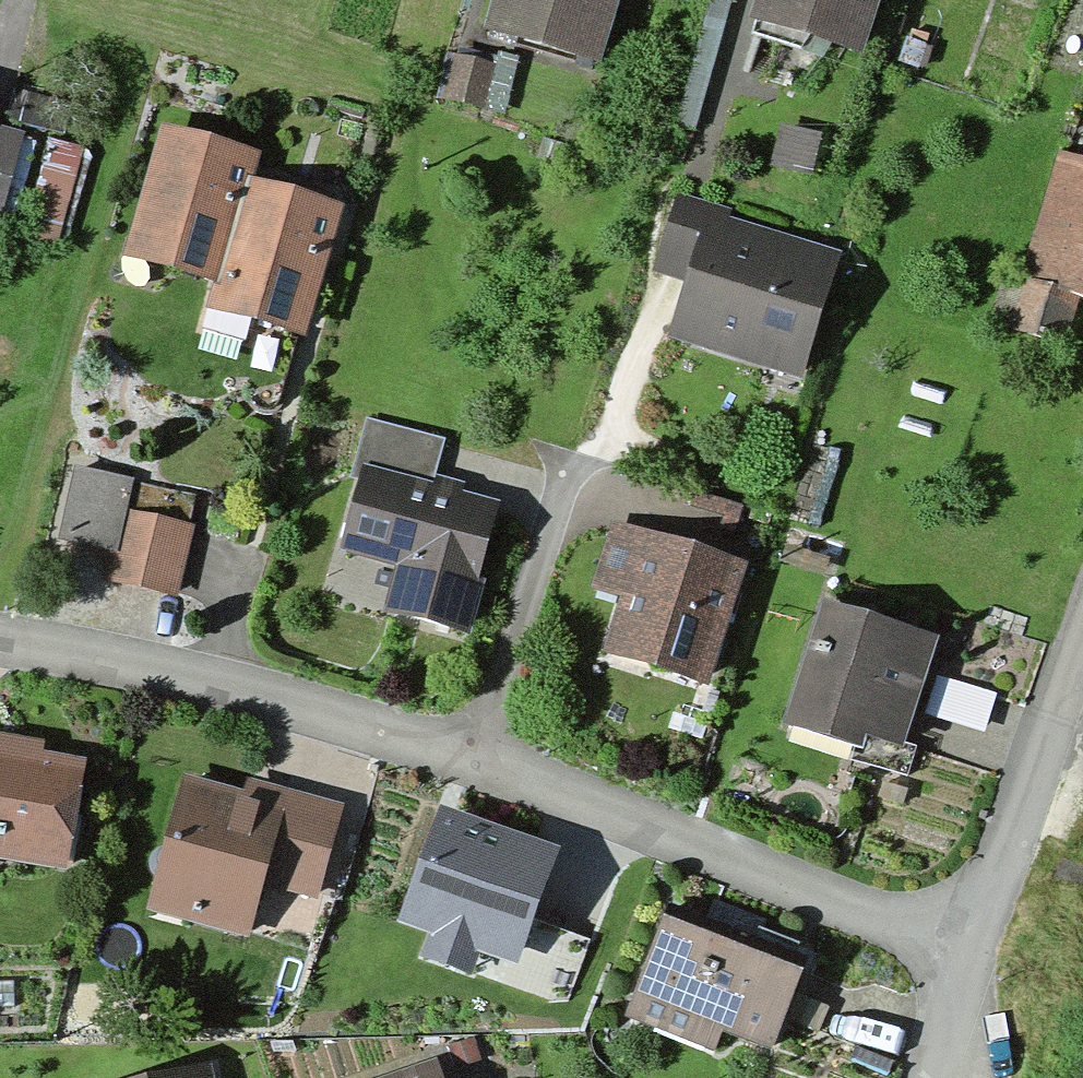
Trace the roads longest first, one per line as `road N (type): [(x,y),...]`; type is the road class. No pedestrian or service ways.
road 1 (residential): [(972,947),(314,708),(0,640)]
road 2 (residential): [(1082,652),(972,947)]
road 3 (residential): [(972,947),(954,1077)]

